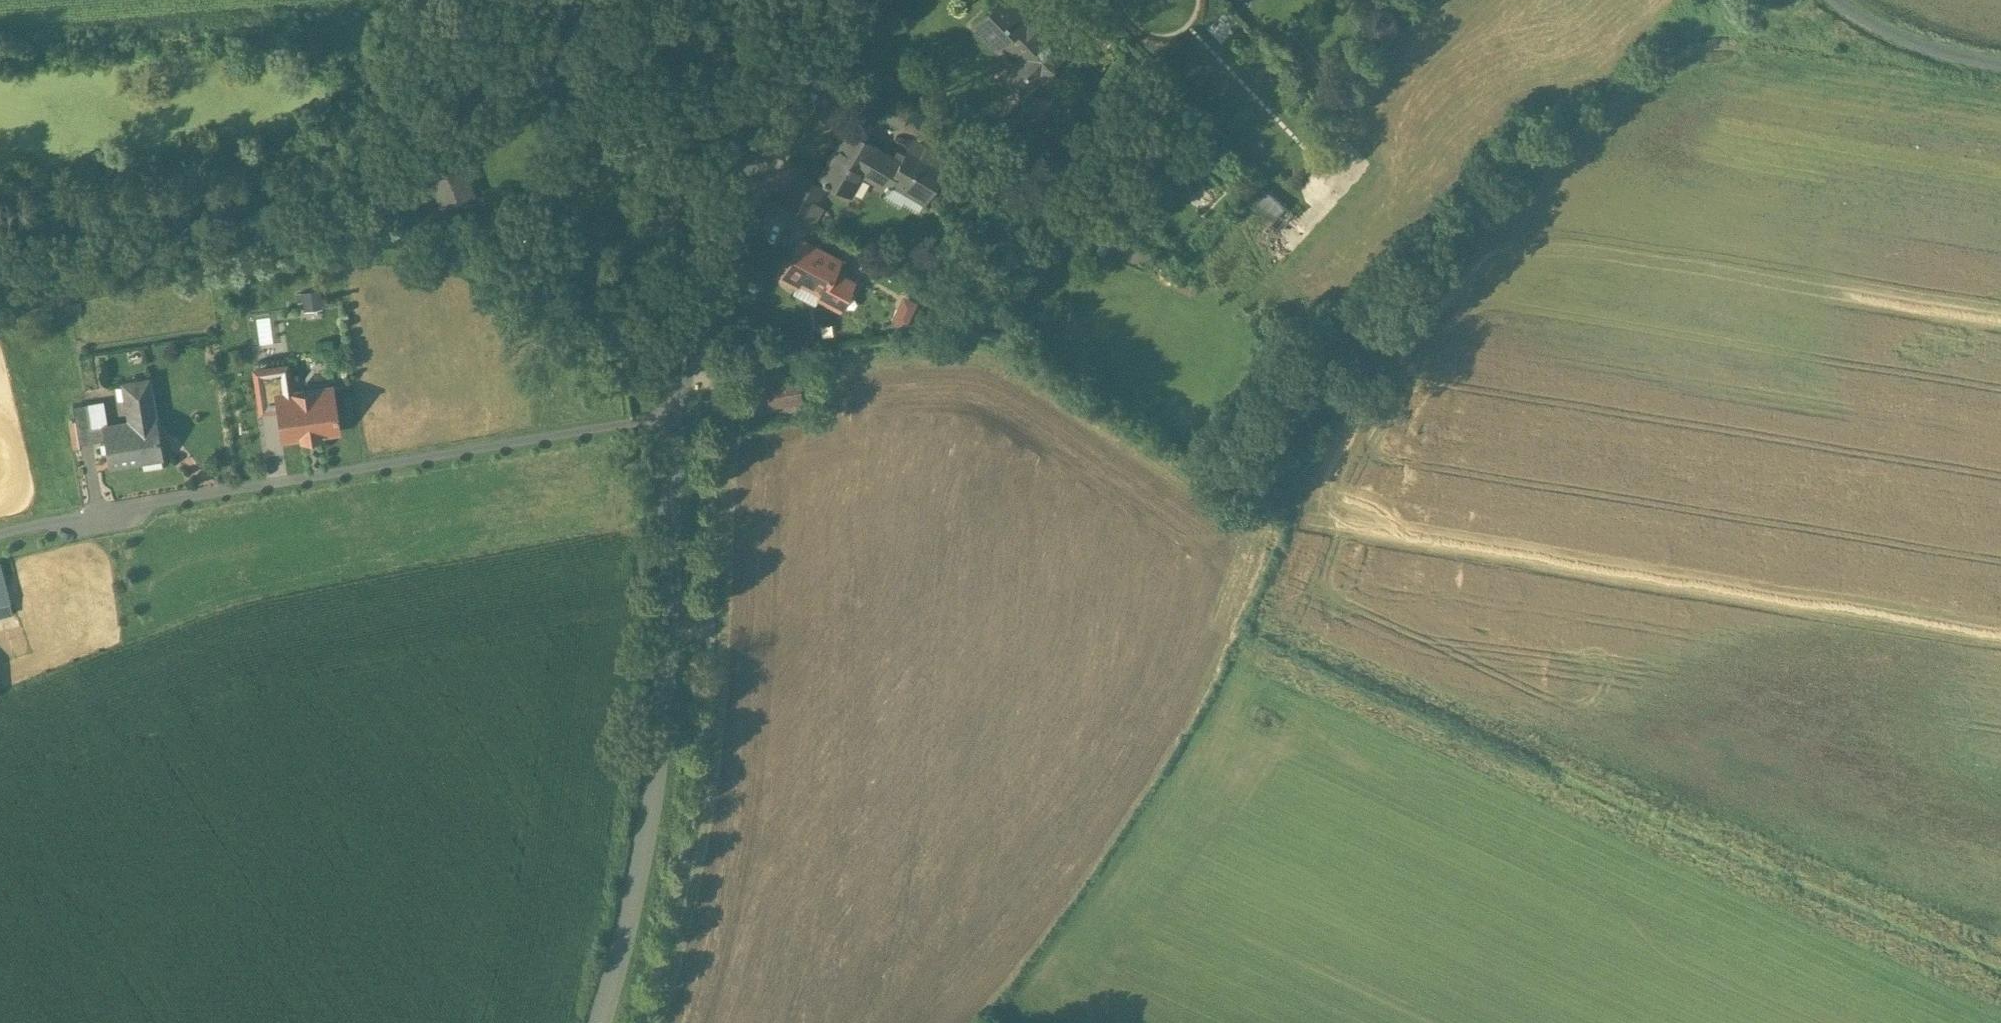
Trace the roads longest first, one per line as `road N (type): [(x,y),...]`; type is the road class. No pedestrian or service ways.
road 1 (tertiary): [(599,1022),(656,788),(671,670),(671,502),(684,370),(745,203),(794,98),(855,0)]
road 2 (unclassified): [(2000,65),(1912,42),(1840,0)]

